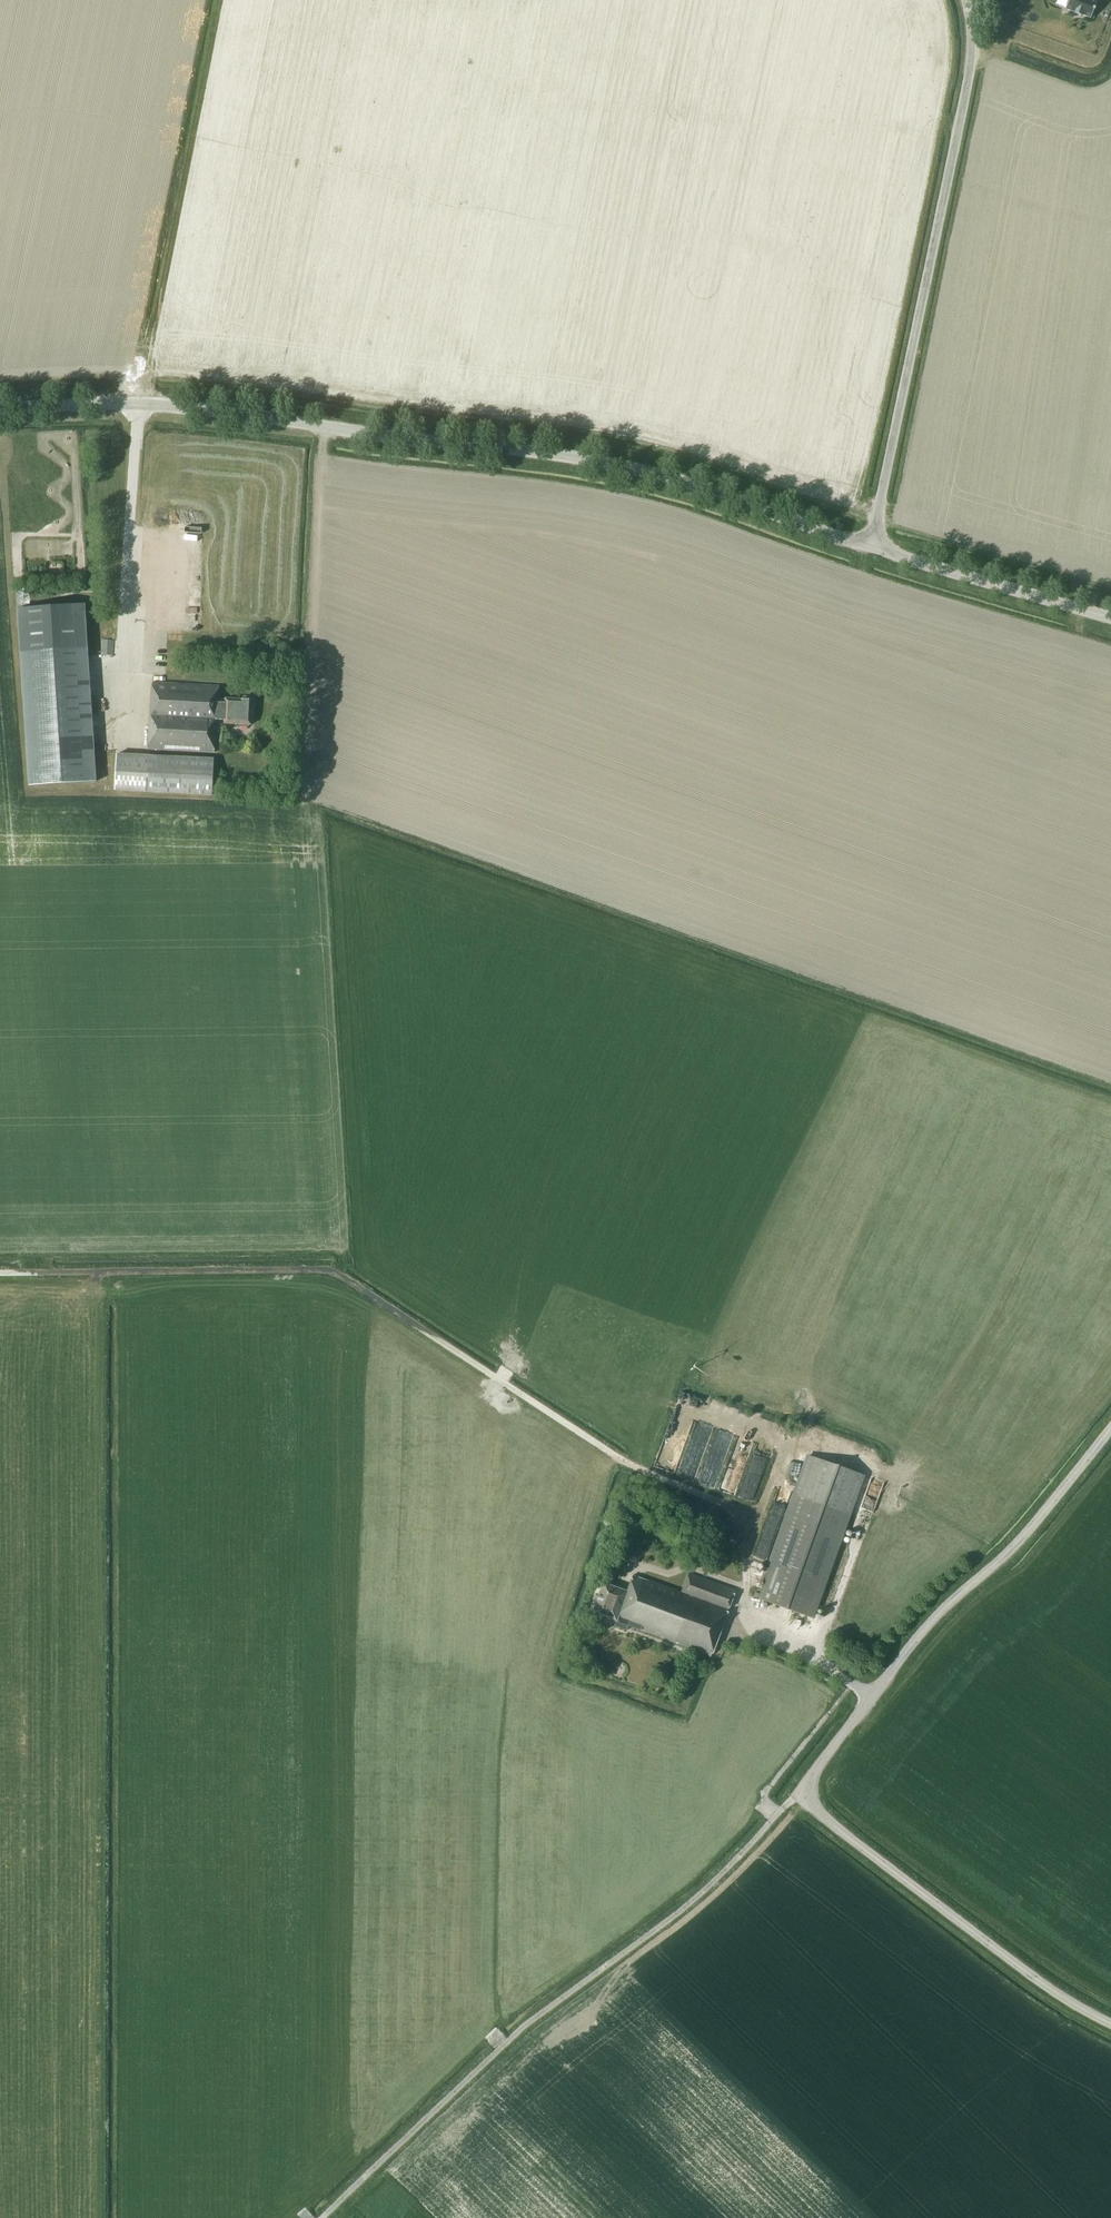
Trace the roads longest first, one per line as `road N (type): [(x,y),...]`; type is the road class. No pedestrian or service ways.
road 1 (tertiary): [(0,411),(125,402),(541,452),(675,479),(875,542)]
road 2 (unclassified): [(1110,2022),(1043,1985),(821,1814),(809,1787),(923,1630),(1028,1531),(1110,1427)]
road 3 (unclassified): [(875,542),(964,103),(973,45),(966,0)]
road 4 (tertiary): [(1110,616),(875,542)]

